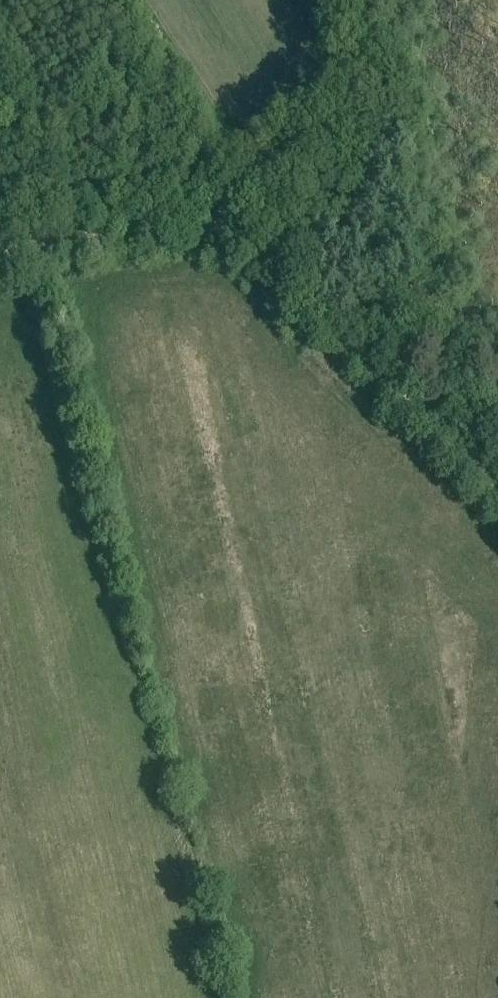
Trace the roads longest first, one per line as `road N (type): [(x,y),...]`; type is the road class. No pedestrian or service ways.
road 1 (track): [(0,250),(173,219),(221,224),(497,490)]

